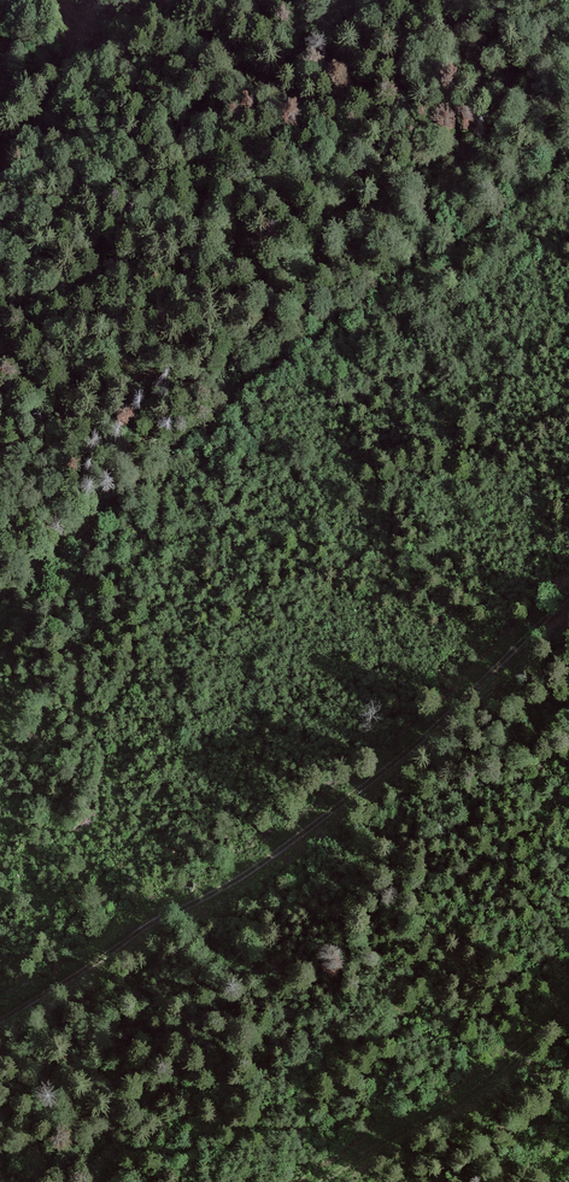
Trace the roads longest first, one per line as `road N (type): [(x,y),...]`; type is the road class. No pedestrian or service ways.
road 1 (track): [(0,603),(238,400),(568,169)]
road 2 (track): [(568,598),(466,703),(291,845),(0,1018)]
road 3 (track): [(568,1001),(456,1110),(327,1181)]
road 4 (tertiary): [(0,170),(46,124),(87,64),(155,0)]

